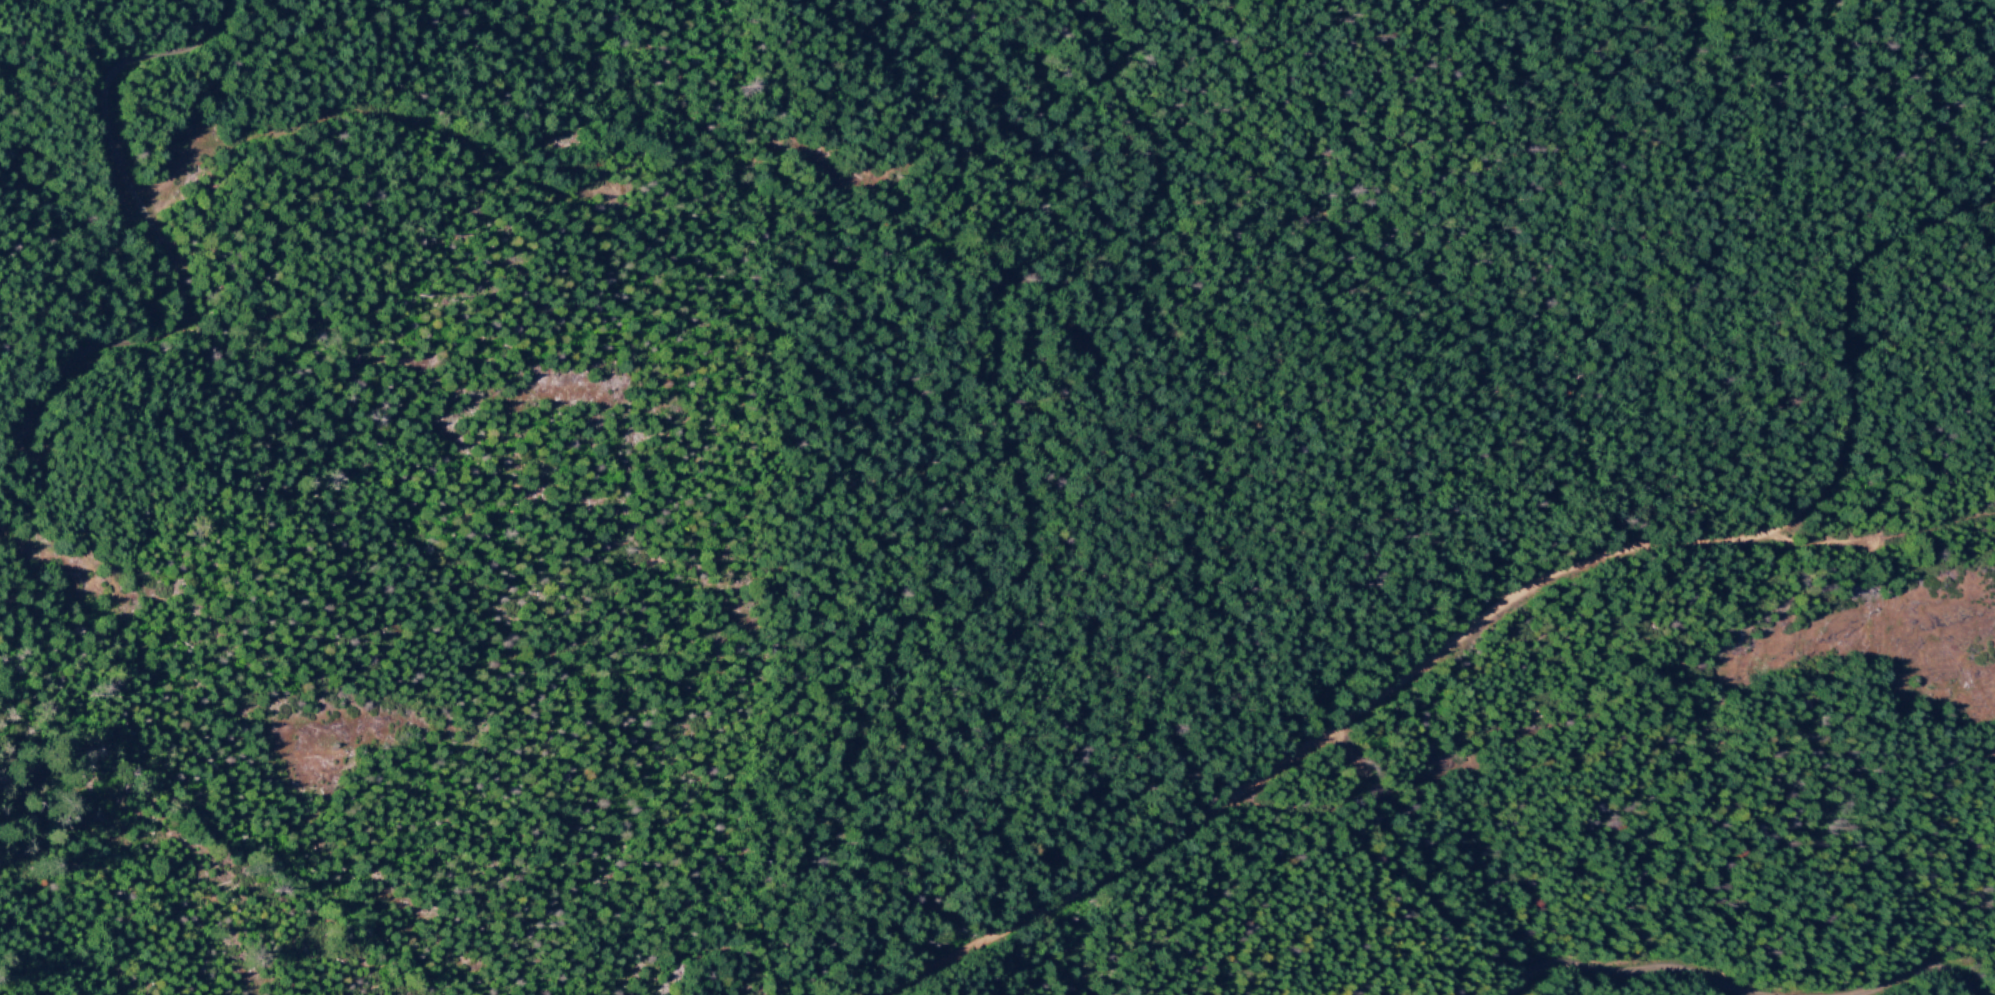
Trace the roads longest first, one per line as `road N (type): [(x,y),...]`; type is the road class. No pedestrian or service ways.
road 1 (residential): [(815,994),(1047,891),(1519,581),(1687,523),(1752,435),(1781,347),(1903,225),(1994,171)]
road 2 (track): [(74,546),(45,517),(45,441),(168,342),(156,195),(139,178),(144,79),(226,0)]
road 3 (residential): [(1921,994),(1845,979),(1562,994)]

